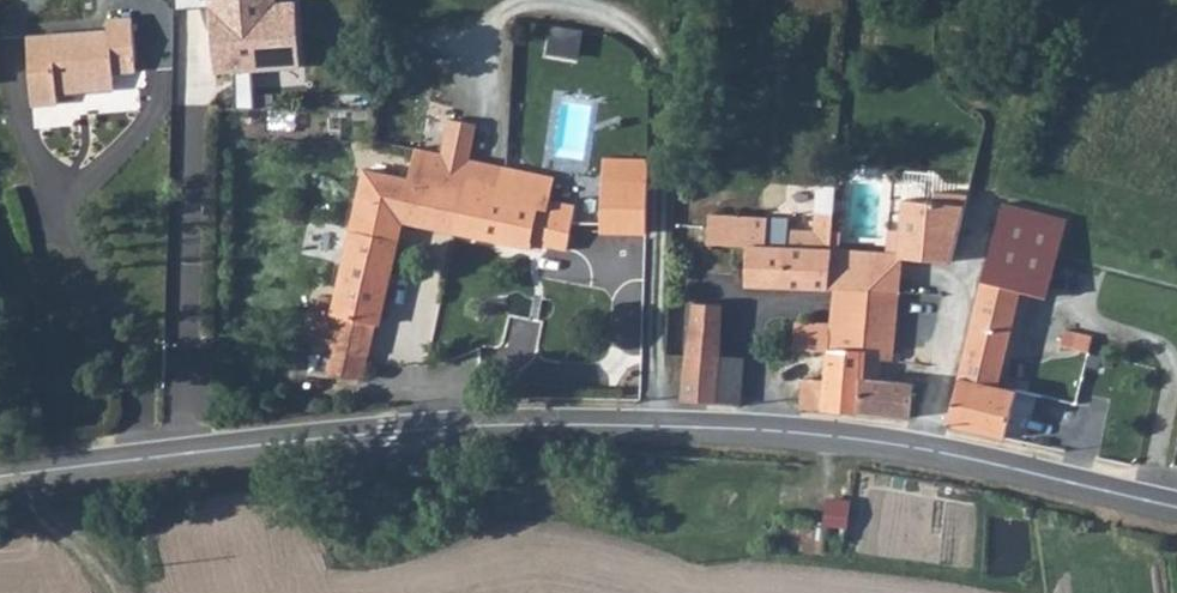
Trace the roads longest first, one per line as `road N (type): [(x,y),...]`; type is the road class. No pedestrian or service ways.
road 1 (tertiary): [(1176,506),(888,443),(740,428),(418,428),(145,455)]
road 2 (residential): [(145,455),(81,215),(104,164),(149,125),(174,82)]
road 3 (track): [(117,592),(89,548),(51,513),(29,472)]
road 4 (tertiary): [(145,455),(0,476)]

